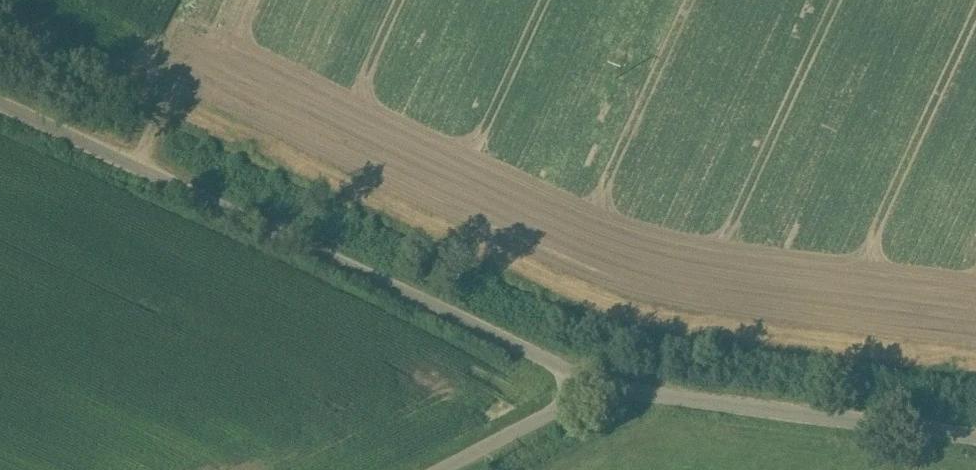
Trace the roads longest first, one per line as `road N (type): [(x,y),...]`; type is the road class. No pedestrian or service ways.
road 1 (unclassified): [(592,383),(0,106)]
road 2 (unclassified): [(975,437),(592,383)]
road 3 (unclassified): [(592,383),(427,469)]

